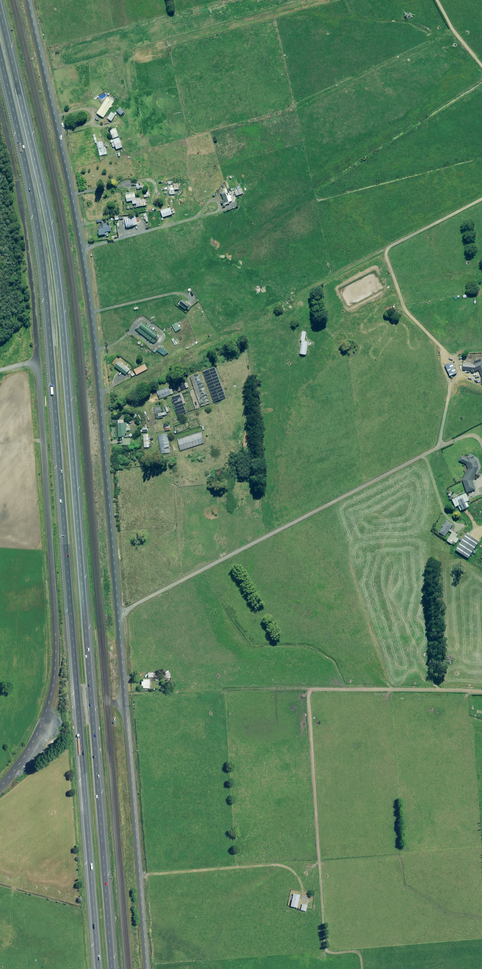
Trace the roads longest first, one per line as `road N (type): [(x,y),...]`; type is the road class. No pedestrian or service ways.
road 1 (unclassified): [(29,0),(93,324),(147,968)]
road 2 (motorway): [(0,7),(58,282),(111,968)]
road 3 (motorway): [(97,968),(45,289),(0,57)]
road 4 (unclassified): [(0,786),(37,733),(56,647),(30,268),(14,182)]
road 5 (track): [(441,444),(118,613)]
road 6 (track): [(481,690),(312,688),(317,822)]

